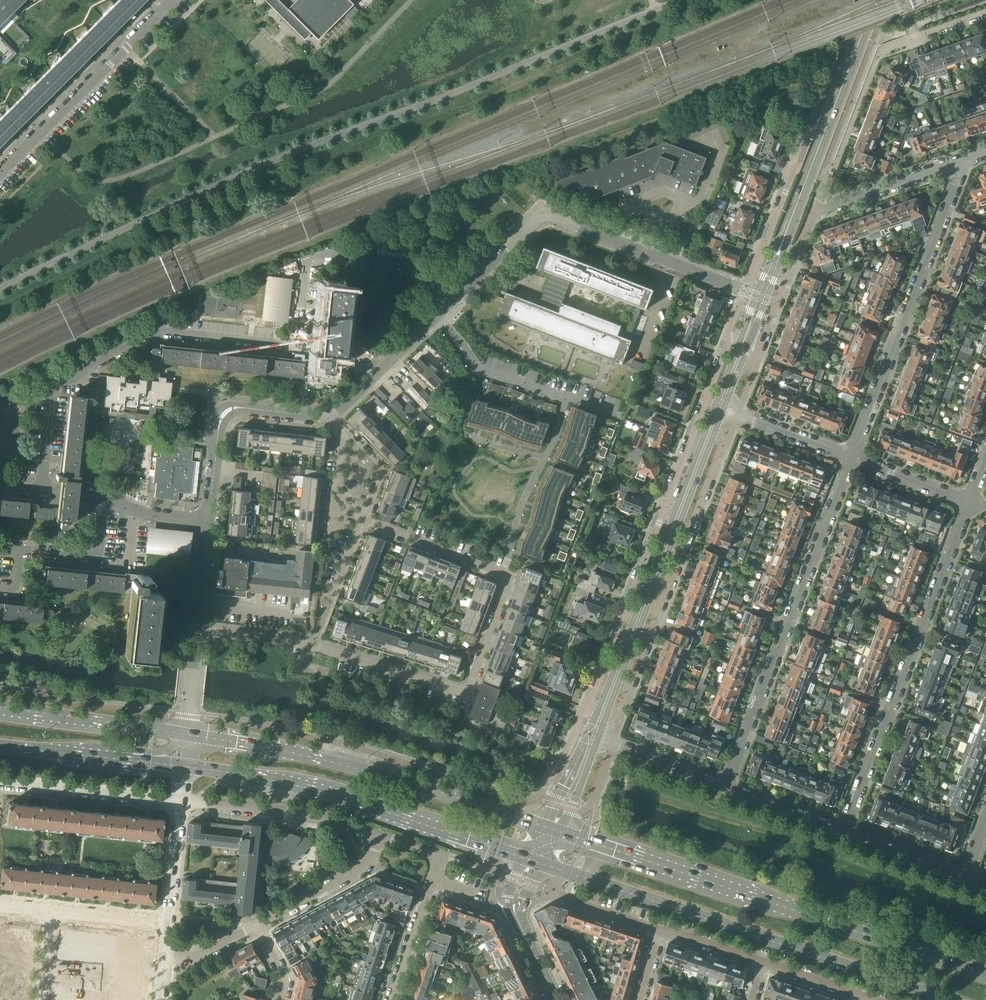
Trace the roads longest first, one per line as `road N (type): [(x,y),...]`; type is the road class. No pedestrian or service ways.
road 1 (residential): [(195,630),(294,641),(468,693),(510,575),(364,521)]
road 2 (primary): [(985,980),(613,850)]
road 3 (primary): [(553,830),(332,763),(186,734)]
road 4 (residential): [(436,315),(543,212),(743,291)]
road 5 (primary): [(184,766),(312,786),(533,861)]
road 6 (primary): [(600,884),(943,999)]
road 7 (residential): [(725,786),(851,458)]
road 8 (residential): [(969,503),(844,829)]
road 9 (tertiary): [(715,406),(597,714)]
road 10 (residential): [(706,403),(588,706)]
road 11 (residential): [(195,630),(220,418),(241,407),(328,417)]
road 12 (residential): [(963,162),(851,458)]
road 13 (tertiary): [(605,719),(715,431)]
road 14 (residential): [(622,709),(720,449)]
road 15 (tertiary): [(784,237),(876,0)]
road 16 (residential): [(0,175),(174,0)]
road 17 (residential): [(436,315),(477,369),(619,416)]
road 18 (residential): [(392,999),(441,856),(380,836)]
road 19 (residential): [(181,800),(291,813),(380,836)]
road 20 (primary): [(186,734),(0,706)]
road 21 (primary): [(0,747),(184,766)]
road 22 (residential): [(0,781),(181,800)]
road 23 (unknown): [(167,924),(0,905)]
road 24 (residential): [(754,361),(812,211)]
road 25 (residential): [(812,211),(963,162)]
road 26 (residential): [(380,836),(369,863),(257,927)]
road 27 (residential): [(163,954),(181,800)]
road 28 (tertiary): [(556,999),(514,908),(533,861)]
road 29 (residential): [(328,417),(436,315)]
road 30 (residential): [(963,876),(844,829)]
road 31 (residential): [(743,291),(792,173)]
road 32 (residential): [(844,829),(725,786)]
road 33 (residential): [(969,503),(851,458)]
road 34 (residential): [(851,458),(738,415)]
road 35 (residential): [(725,786),(613,743)]

